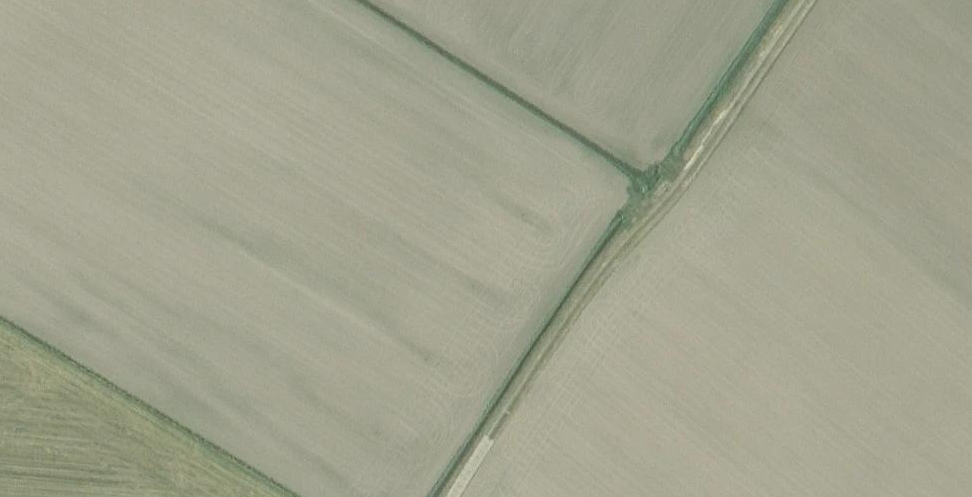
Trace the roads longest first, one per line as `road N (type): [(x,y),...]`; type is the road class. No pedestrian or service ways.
road 1 (track): [(457,496),(585,299),(804,0)]

